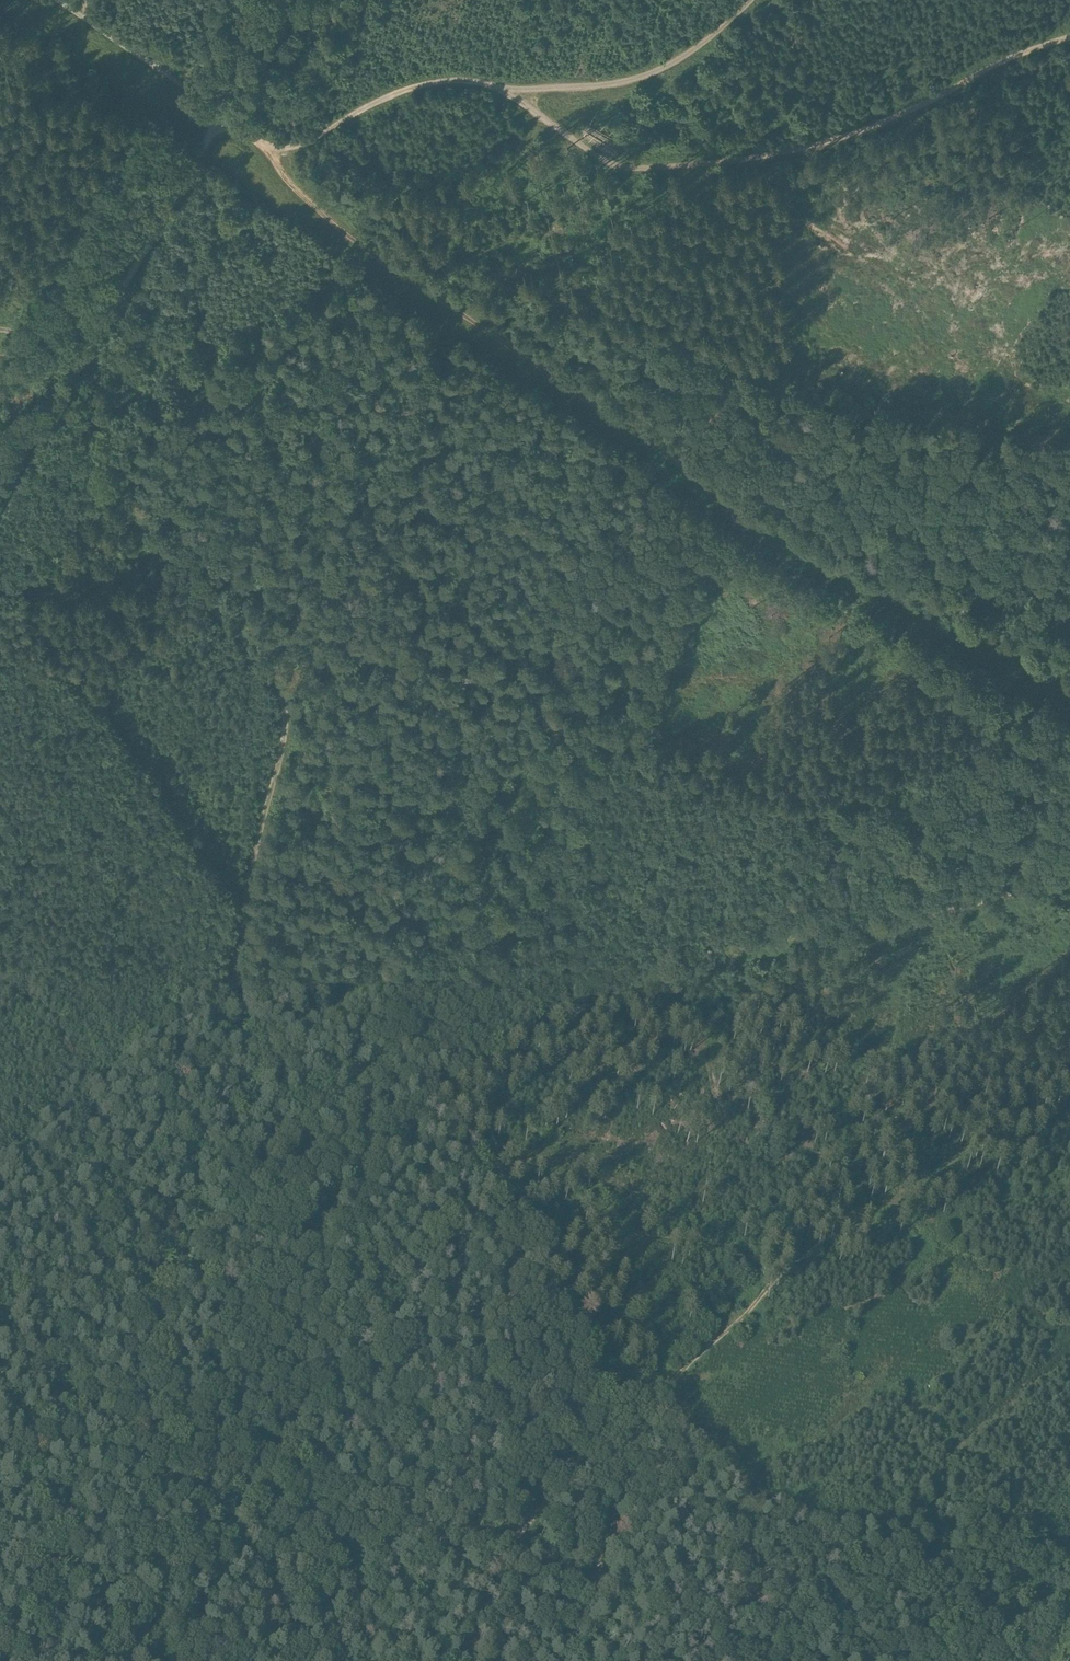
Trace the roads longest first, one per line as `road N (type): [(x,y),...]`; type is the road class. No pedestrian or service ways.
road 1 (track): [(1069,856),(1025,884),(935,909),(675,950),(462,1082),(280,1144),(0,1478)]
road 2 (track): [(0,1637),(96,1607),(167,1572),(235,1522),(253,1480),(277,1461),(366,1501),(401,1508),(421,1545),(456,1568),(499,1551),(575,1473),(611,1462),(620,1494),(570,1660)]
road 3 (track): [(280,1144),(327,1092),(730,502)]
road 4 (track): [(89,351),(84,429),(104,477),(251,648),(285,708),(236,958)]
road 5 (track): [(495,86),(610,165),(686,167),(756,159),(873,128),(992,66),(1069,40)]
road 6 (track): [(622,1480),(666,1386),(831,1229),(863,1207),(897,1198),(1069,1084)]
road 7 (track): [(266,151),(273,180),(304,216),(730,502)]
road 8 (track): [(757,0),(696,53),(641,79),(587,87),(434,82),(365,107),(309,144),(266,151)]
road 9 (track): [(0,490),(220,116)]
road 10 (track): [(236,958),(130,1058),(62,1097),(0,1170)]
road 11 (track): [(266,151),(58,0)]
road 12 (track): [(236,958),(246,1068),(257,1109),(280,1144)]

